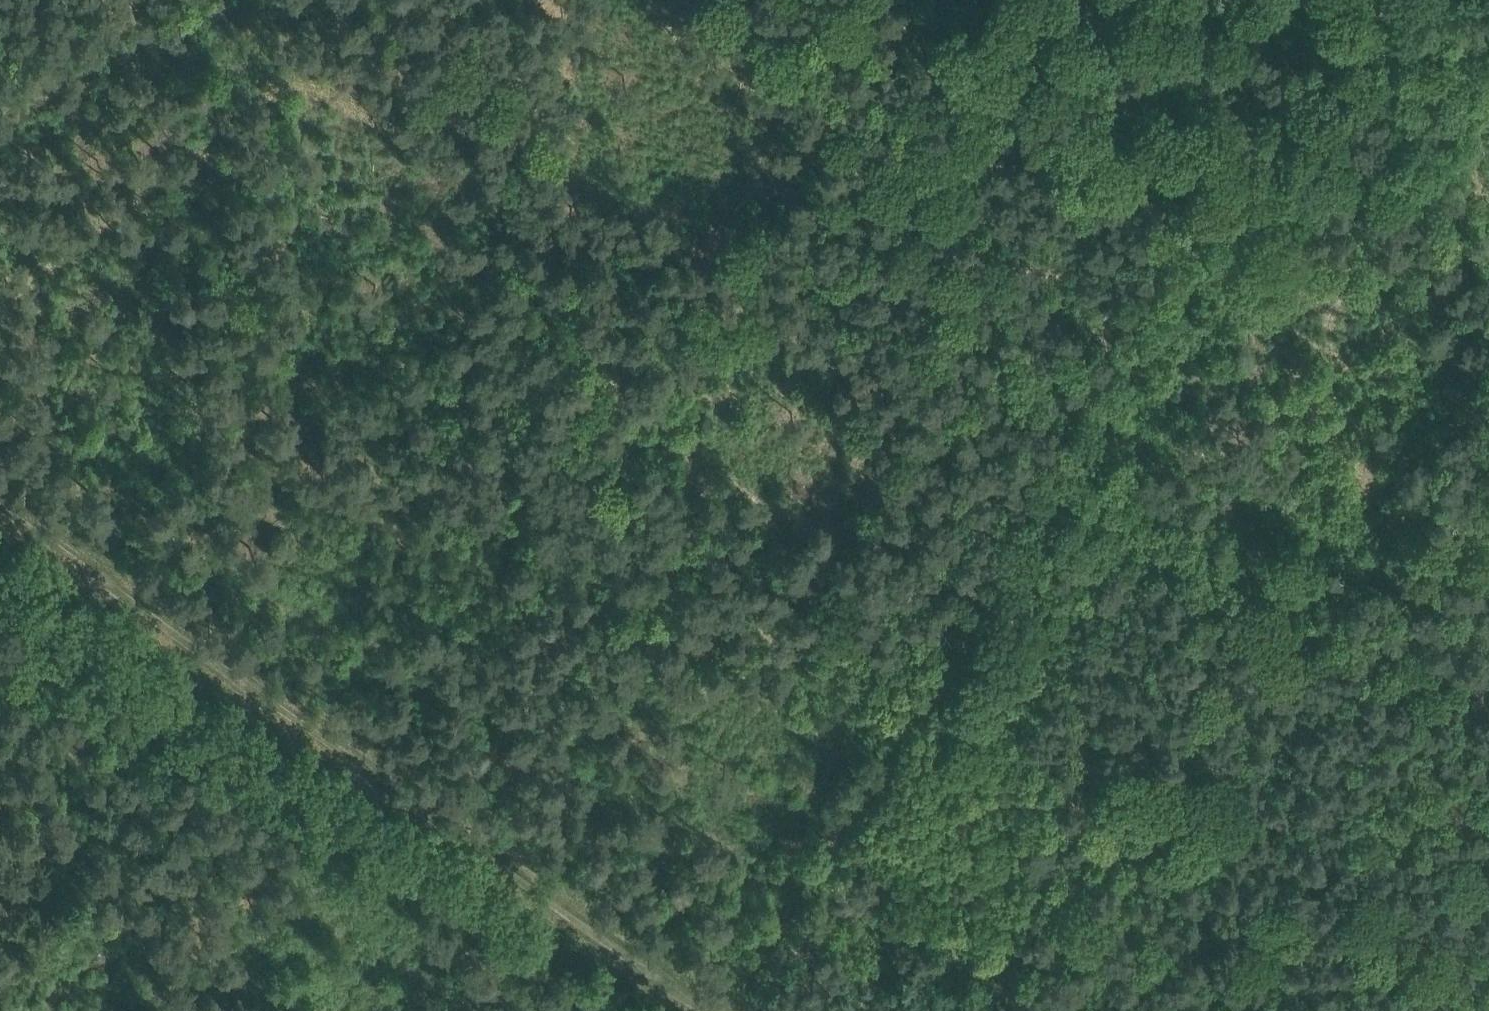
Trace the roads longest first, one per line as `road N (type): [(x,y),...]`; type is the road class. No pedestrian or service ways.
road 1 (track): [(728,1010),(1309,96),(1380,7)]
road 2 (track): [(0,497),(727,1010)]
road 3 (track): [(0,289),(379,0)]
road 4 (track): [(1488,21),(1401,18),(1375,0)]

